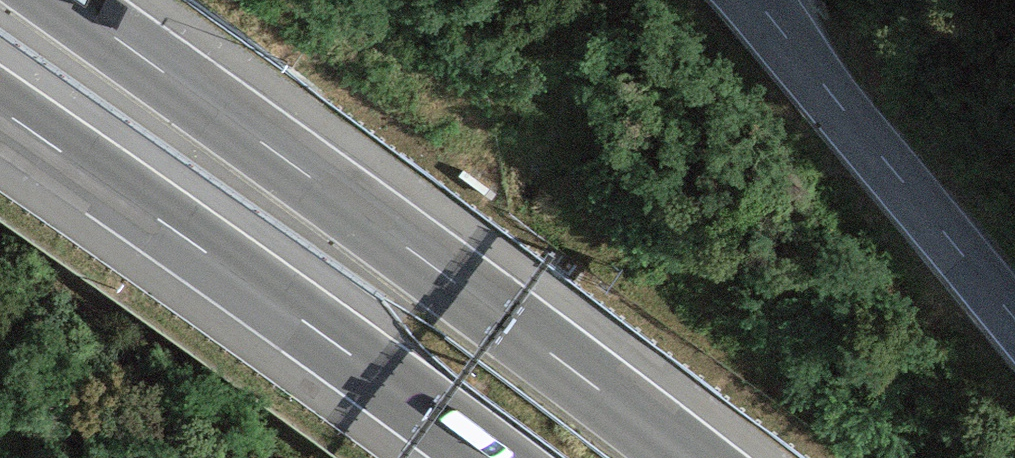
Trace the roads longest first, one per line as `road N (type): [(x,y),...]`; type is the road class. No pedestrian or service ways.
road 1 (motorway): [(691,457),(66,0)]
road 2 (motorway): [(0,112),(488,457)]
road 3 (secondary): [(756,0),(1014,319)]

